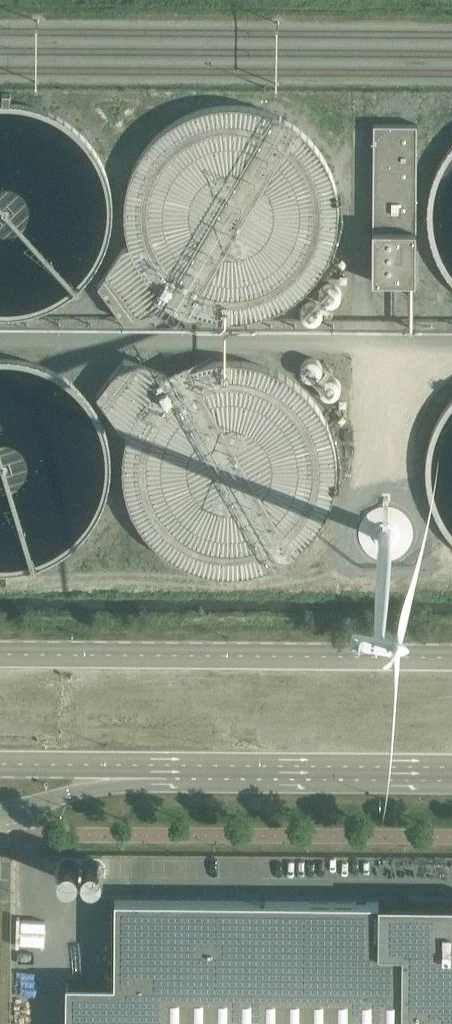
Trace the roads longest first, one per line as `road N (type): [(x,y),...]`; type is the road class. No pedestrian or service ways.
road 1 (secondary): [(451,658),(0,657)]
road 2 (secondary): [(152,766),(451,769)]
road 3 (unclassified): [(0,817),(152,766)]
road 4 (secondary): [(0,765),(152,766)]

